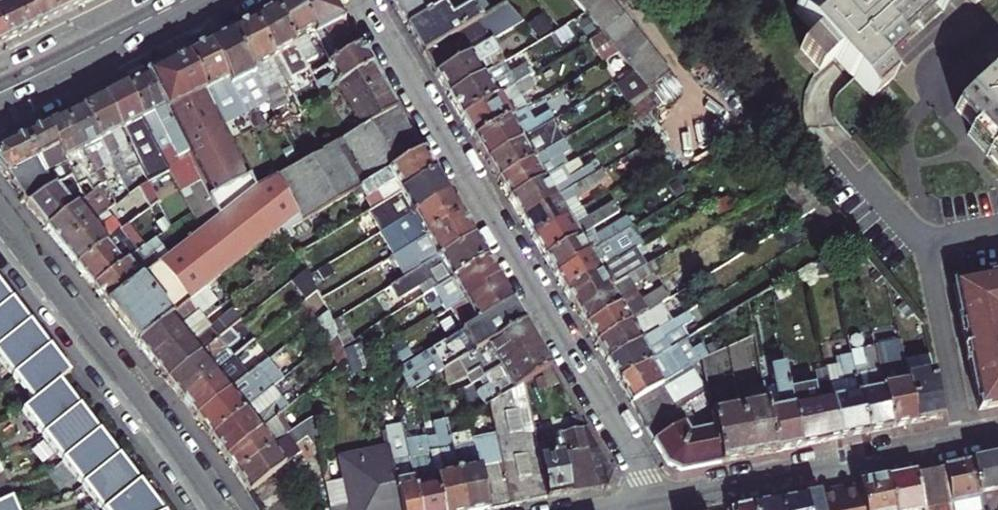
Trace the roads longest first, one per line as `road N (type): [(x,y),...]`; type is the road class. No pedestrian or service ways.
road 1 (residential): [(362,0),(668,499)]
road 2 (residential): [(217,509),(0,220)]
road 3 (residential): [(839,153),(926,246),(966,438)]
road 4 (residential): [(966,438),(668,499)]
road 5 (secondary): [(0,93),(186,0)]

